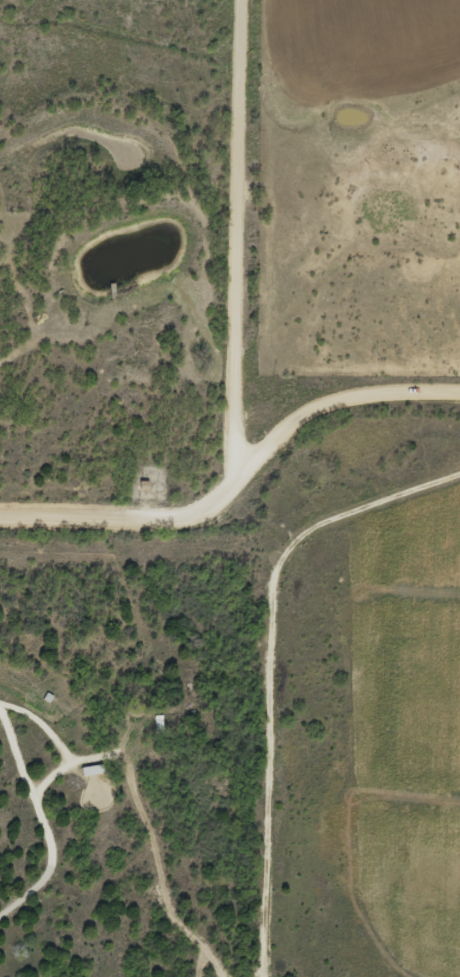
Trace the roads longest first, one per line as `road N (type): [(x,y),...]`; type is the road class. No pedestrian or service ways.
road 1 (residential): [(227,976),(280,610),(370,409)]
road 2 (residential): [(215,354),(215,495),(175,540),(0,547)]
road 3 (residential): [(215,354),(218,0)]
road 4 (residential): [(459,409),(370,409),(350,369),(215,354)]
road 5 (residential): [(370,409),(330,454),(215,495)]

